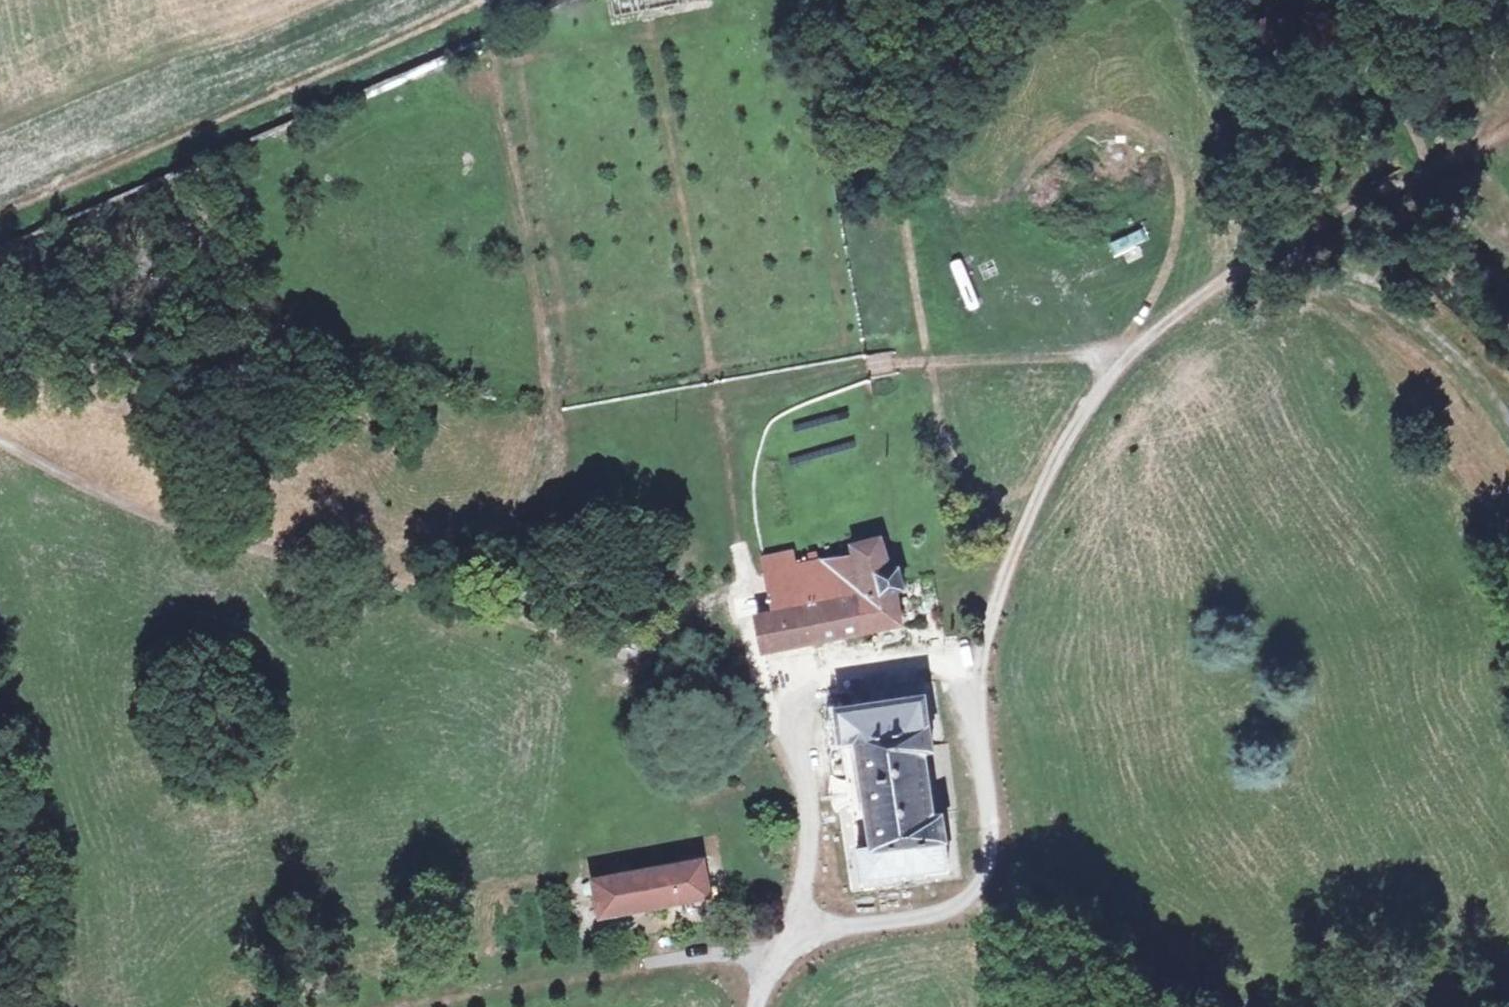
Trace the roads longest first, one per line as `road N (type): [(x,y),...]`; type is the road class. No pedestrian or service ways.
road 1 (track): [(0,225),(515,0)]

